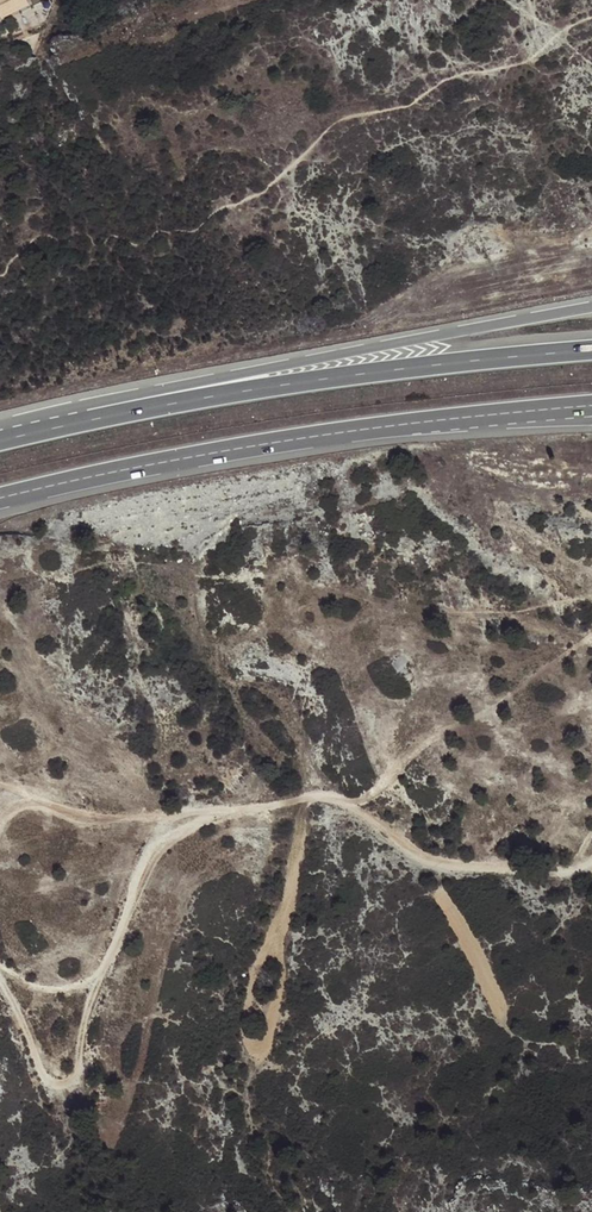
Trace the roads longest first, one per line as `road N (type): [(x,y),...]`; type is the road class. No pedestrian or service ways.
road 1 (track): [(0,969),(50,1073),(68,1071),(144,862),(224,809),(326,794),(410,854),(559,878),(591,867)]
road 2 (motorway): [(591,307),(146,391),(0,427)]
road 3 (motorway): [(591,351),(261,389),(0,444)]
road 4 (motorway): [(0,498),(210,453),(382,427)]
road 5 (track): [(355,815),(424,737),(508,694),(591,633)]
road 6 (motorway): [(382,427),(591,404)]
road 7 (motorway): [(382,427),(591,420)]
road 8 (track): [(0,787),(74,816),(200,821)]

